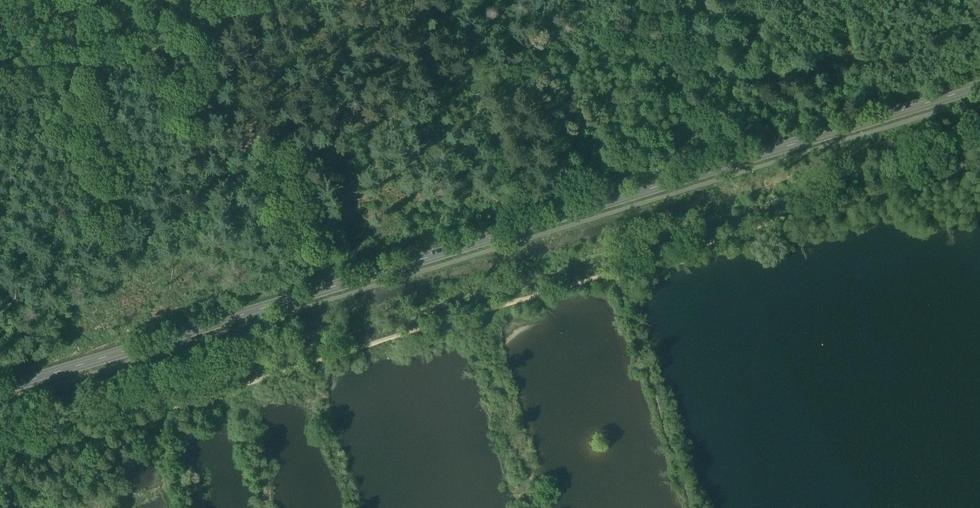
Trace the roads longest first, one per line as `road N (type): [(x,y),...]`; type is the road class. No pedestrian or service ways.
road 1 (secondary): [(0,391),(979,87)]
road 2 (track): [(0,459),(615,269)]
road 3 (track): [(615,269),(979,158)]
road 4 (track): [(732,164),(680,0)]

